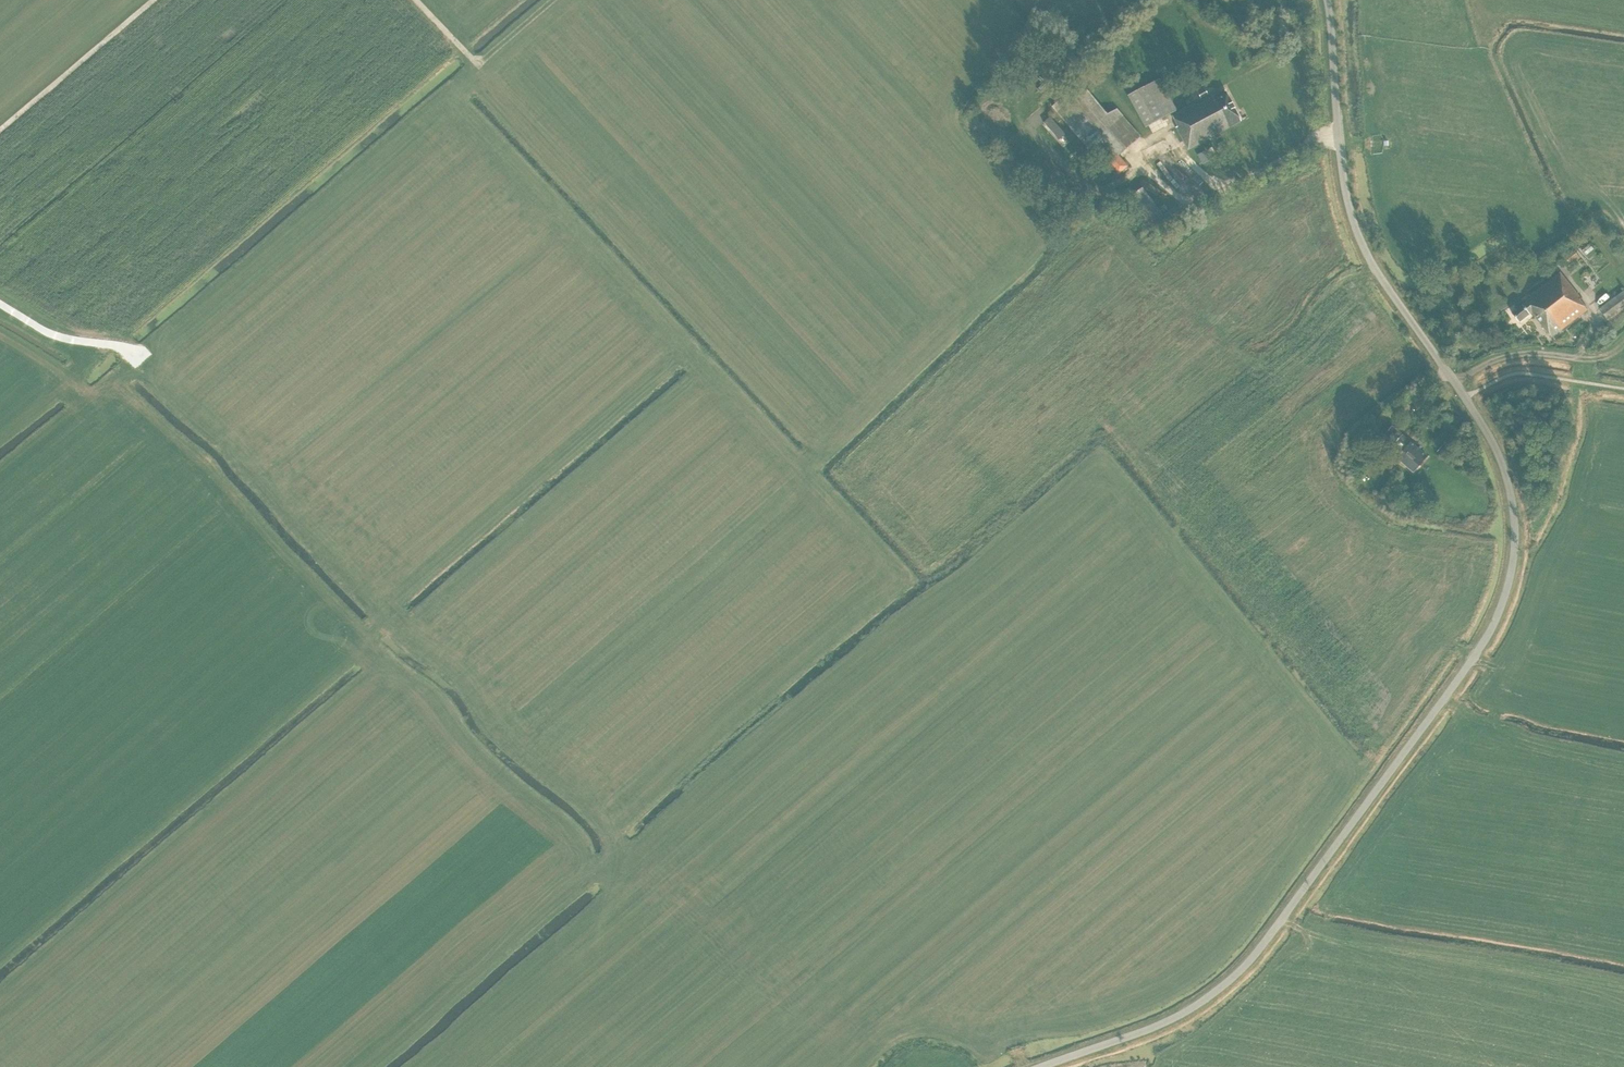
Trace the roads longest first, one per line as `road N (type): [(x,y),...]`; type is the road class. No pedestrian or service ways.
road 1 (unclassified): [(1052,1066),(1194,1012),(1250,965),(1474,662),(1511,579),(1515,516),(1495,441),(1390,292),(1347,205),(1334,86),(1339,26),(1330,0)]

